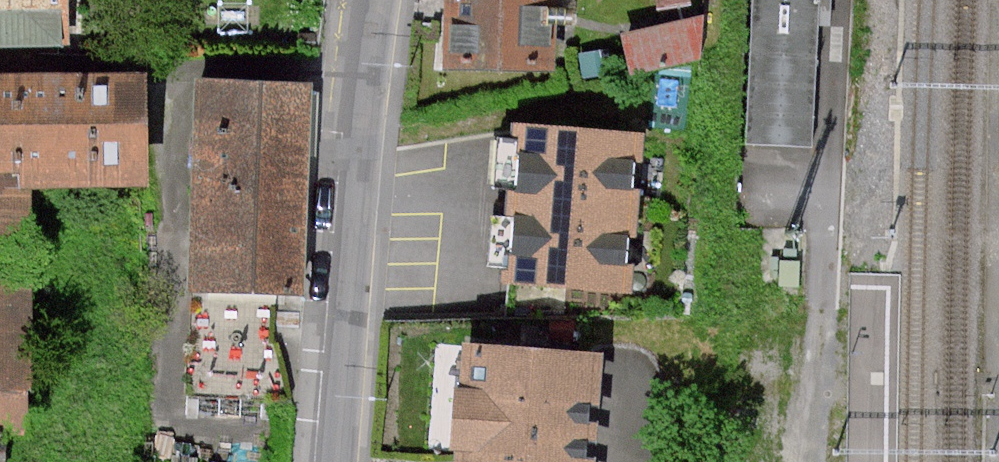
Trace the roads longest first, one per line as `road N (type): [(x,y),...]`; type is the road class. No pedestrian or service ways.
road 1 (tertiary): [(338,461),(376,0)]

